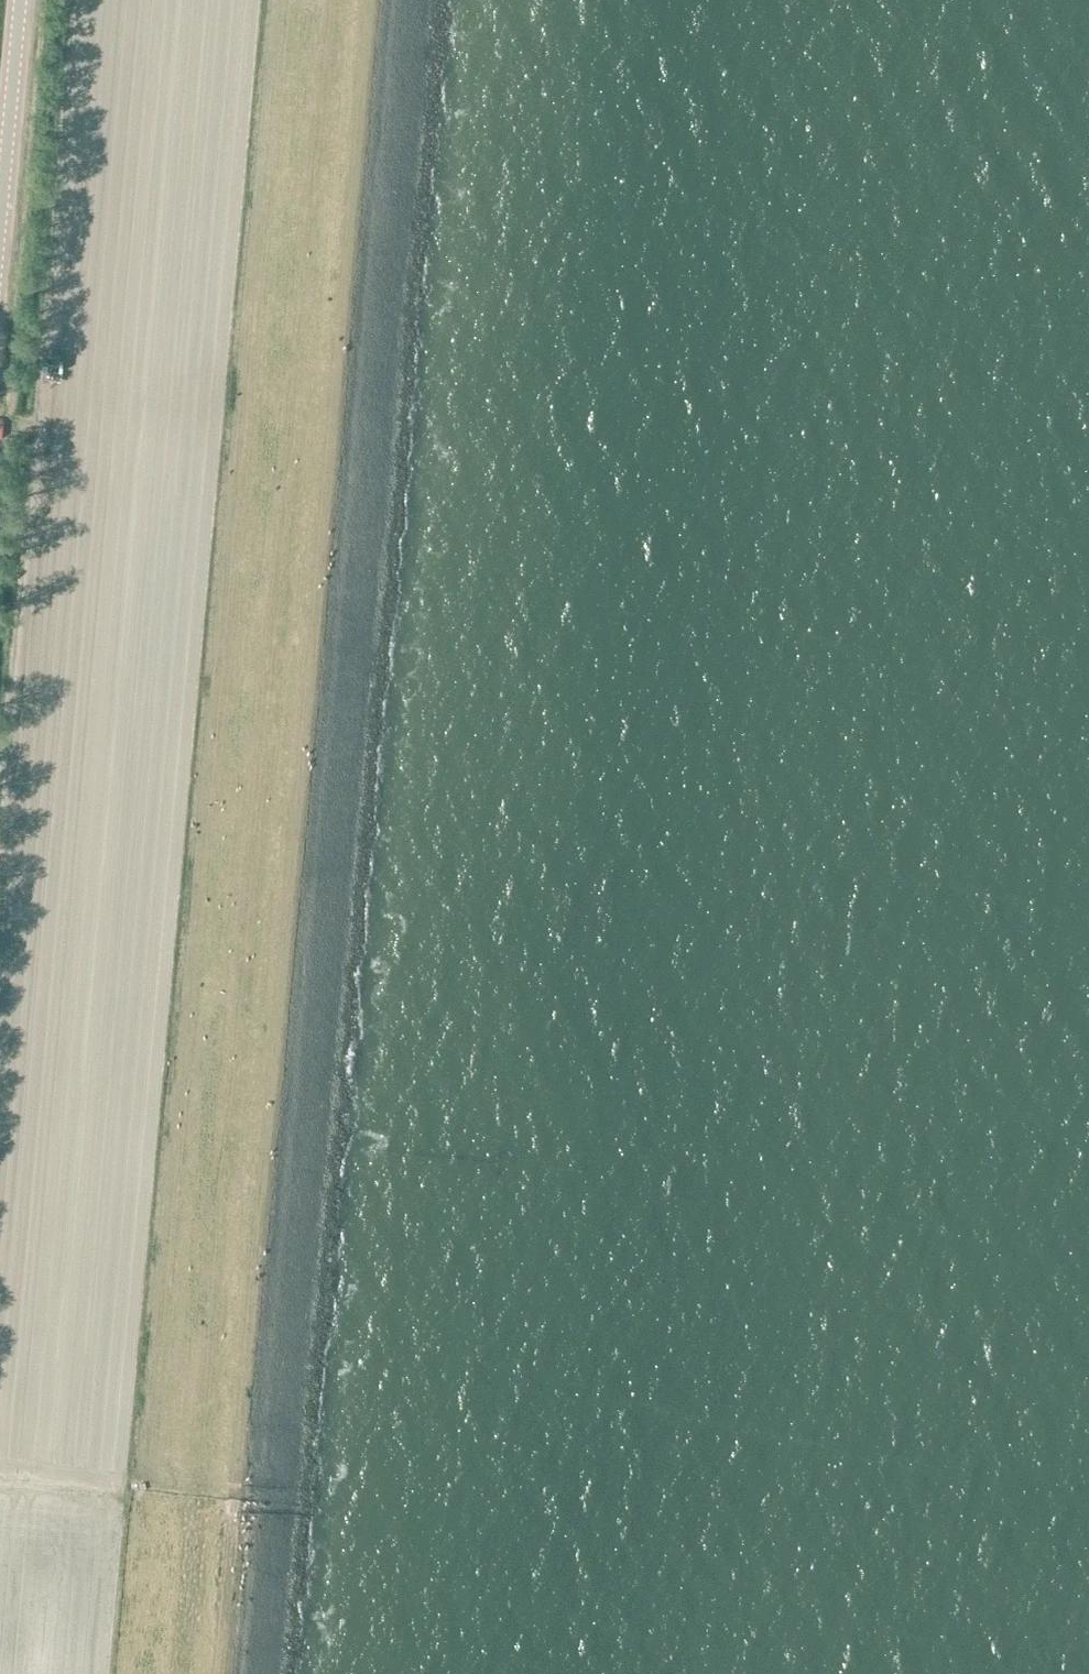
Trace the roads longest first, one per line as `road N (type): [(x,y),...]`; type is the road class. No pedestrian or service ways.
road 1 (tertiary): [(0,186),(17,0)]

